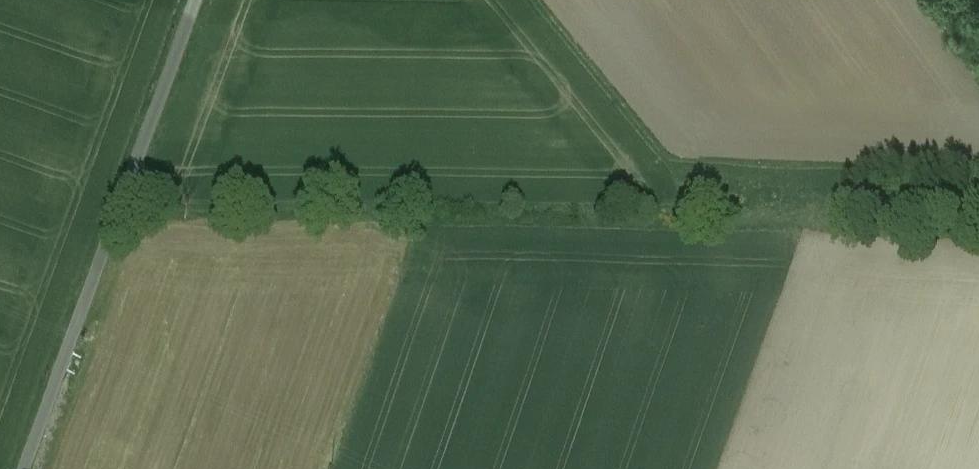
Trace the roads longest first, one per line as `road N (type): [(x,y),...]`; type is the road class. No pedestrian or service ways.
road 1 (unclassified): [(199,0),(26,468)]

